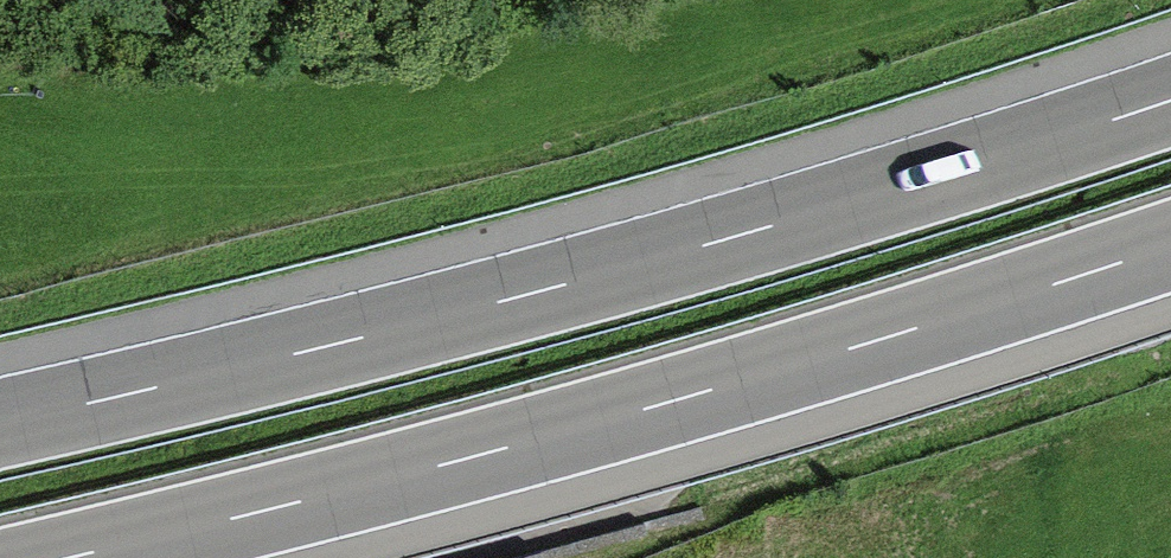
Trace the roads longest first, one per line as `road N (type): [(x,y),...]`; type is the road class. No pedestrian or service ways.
road 1 (motorway): [(1170,99),(543,289),(0,422)]
road 2 (motorway): [(82,557),(672,404),(1170,248)]

